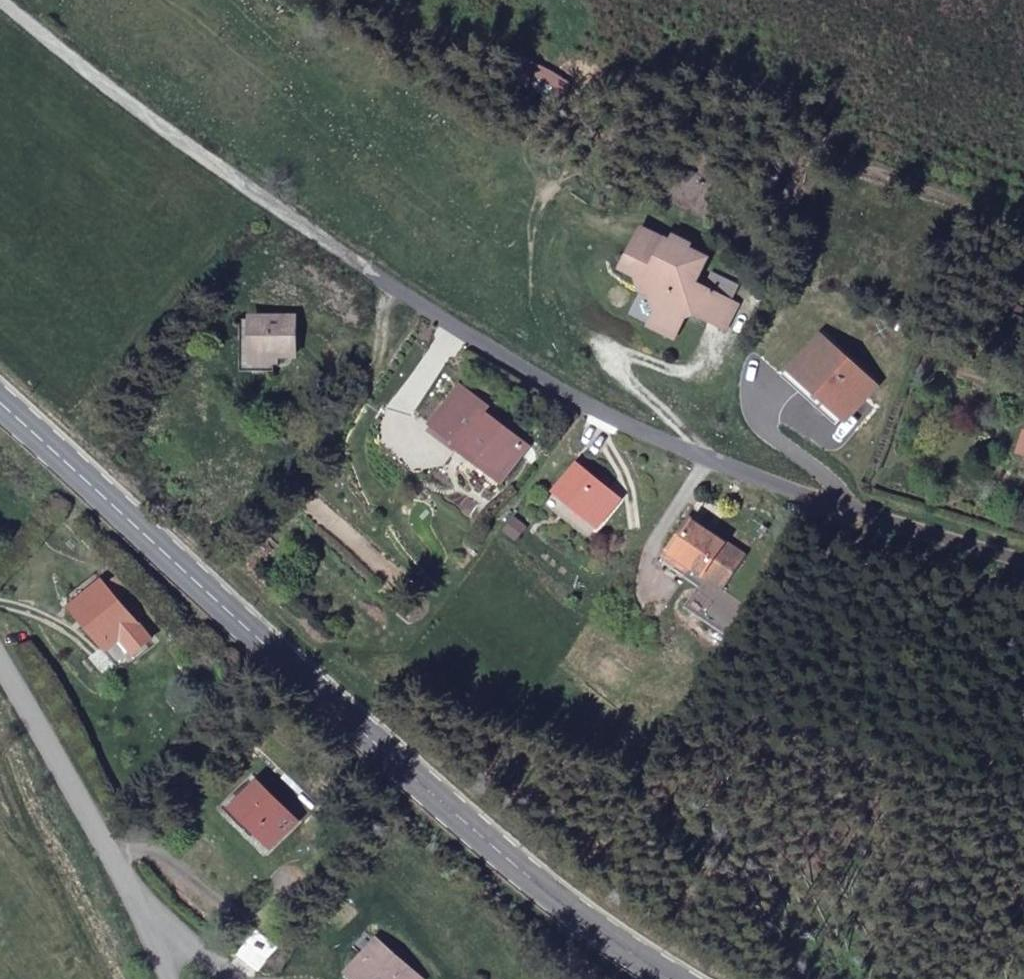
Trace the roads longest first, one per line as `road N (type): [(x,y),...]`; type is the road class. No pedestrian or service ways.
road 1 (unclassified): [(230,166),(613,419),(854,511),(1023,559)]
road 2 (secondary): [(0,415),(556,903),(669,978)]
road 3 (track): [(0,0),(230,166)]
road 4 (unclassified): [(0,674),(118,876)]
road 5 (residential): [(118,876),(229,978)]

